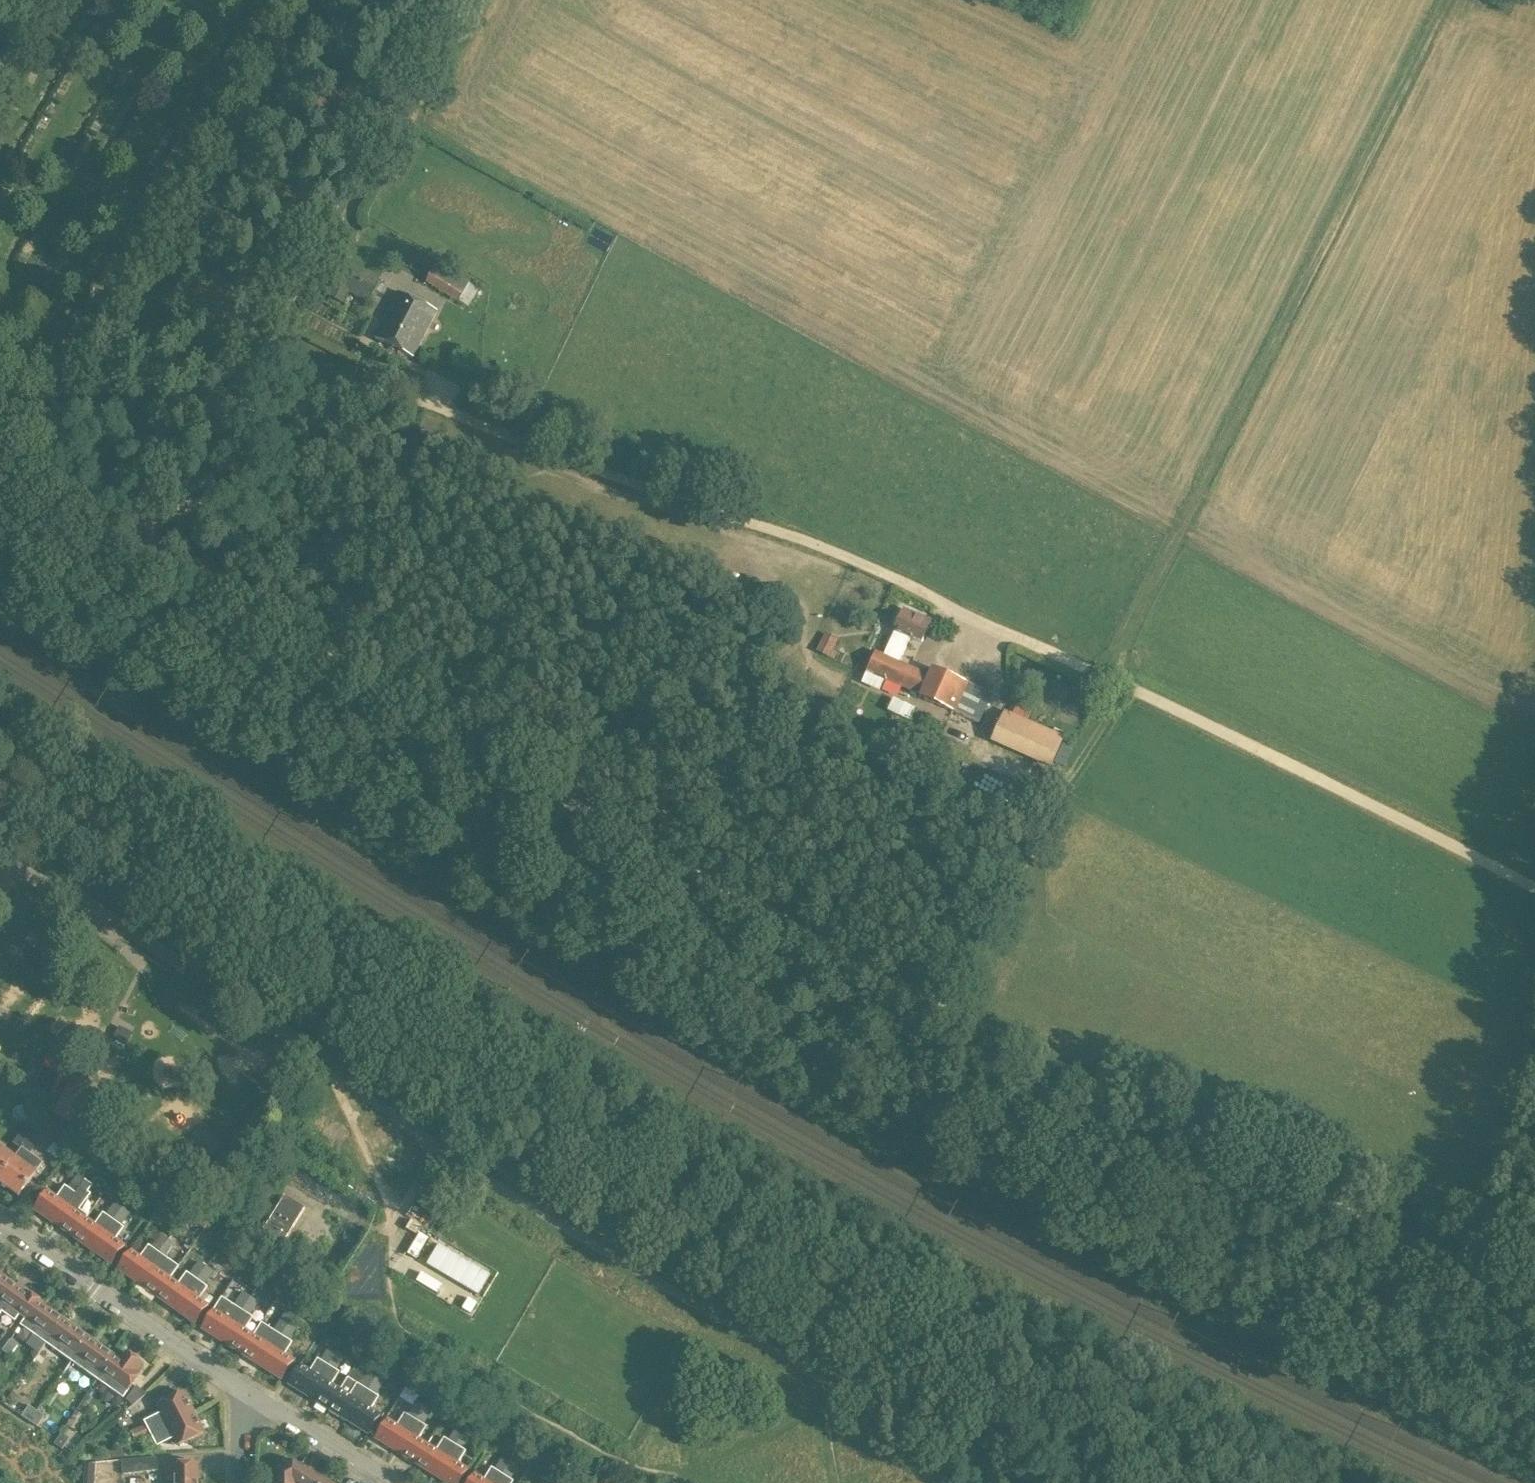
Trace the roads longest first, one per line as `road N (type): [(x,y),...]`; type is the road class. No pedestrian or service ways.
road 1 (track): [(0,422),(133,506),(181,567),(532,782),(1214,1145),(1534,1295)]
road 2 (track): [(1534,887),(827,549),(390,385),(351,385),(314,396),(266,438),(244,474),(207,501),(133,506)]
road 3 (track): [(295,408),(286,322),(330,229),(406,128),(472,0)]
road 4 (residential): [(241,1389),(0,1223)]
road 5 (residential): [(241,1389),(390,1482)]

